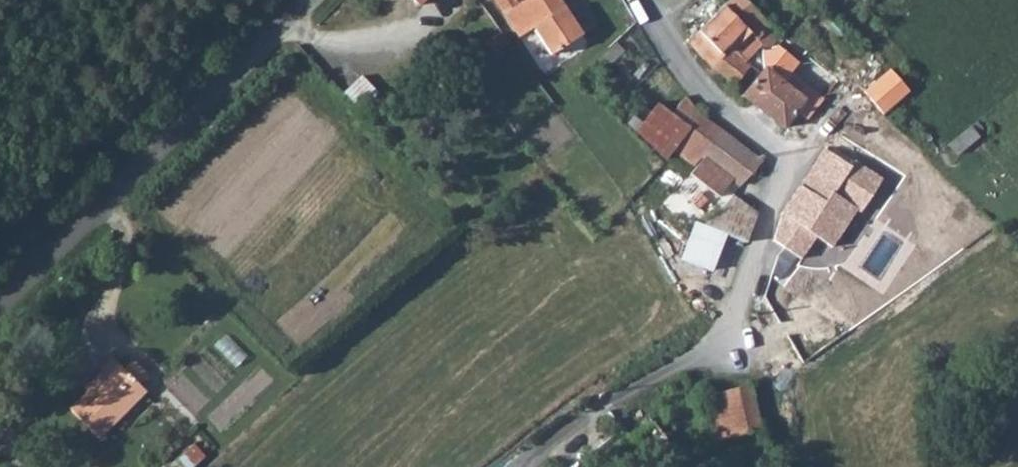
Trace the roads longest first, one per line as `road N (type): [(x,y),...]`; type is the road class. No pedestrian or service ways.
road 1 (residential): [(643,0),(718,110),(785,164),(727,351),(623,397)]
road 2 (unclassified): [(312,0),(0,310)]
road 3 (track): [(278,35),(358,45),(428,25)]

